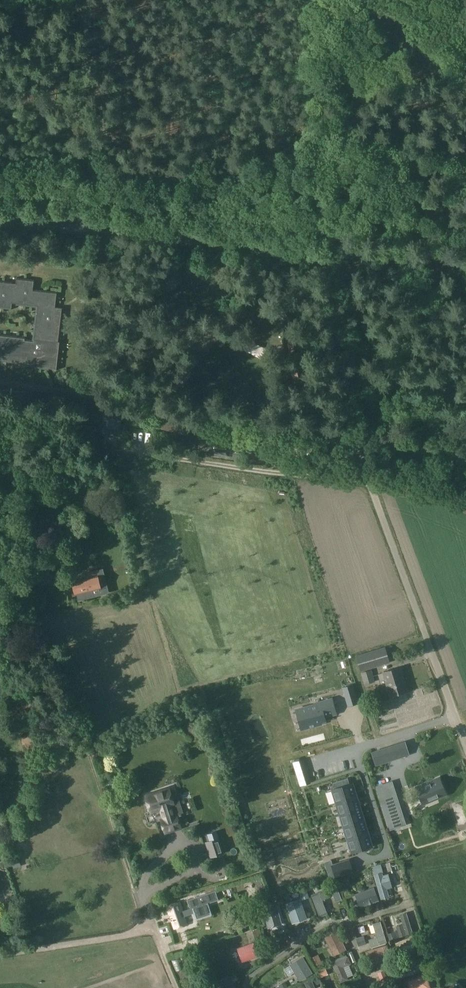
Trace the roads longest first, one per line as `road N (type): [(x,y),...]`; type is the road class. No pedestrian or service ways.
road 1 (secondary): [(465,270),(0,218)]
road 2 (unclassified): [(465,746),(351,433),(333,302)]
road 3 (track): [(336,190),(87,177),(100,123),(79,0)]
road 4 (track): [(465,64),(345,79),(336,190)]
road 5 (unclassified): [(175,987),(143,935),(0,956)]

